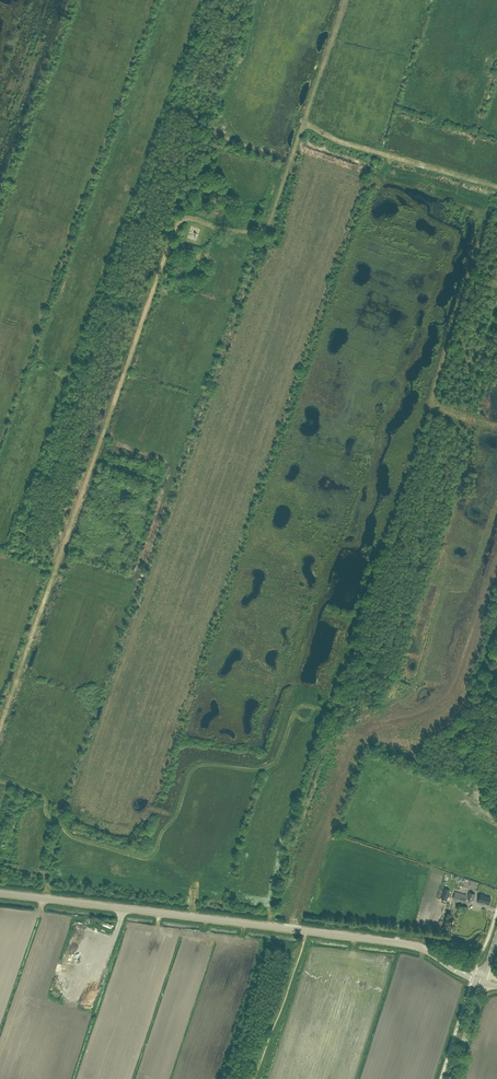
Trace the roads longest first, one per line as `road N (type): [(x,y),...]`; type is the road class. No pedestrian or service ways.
road 1 (unclassified): [(483,979),(399,943),(0,893)]

